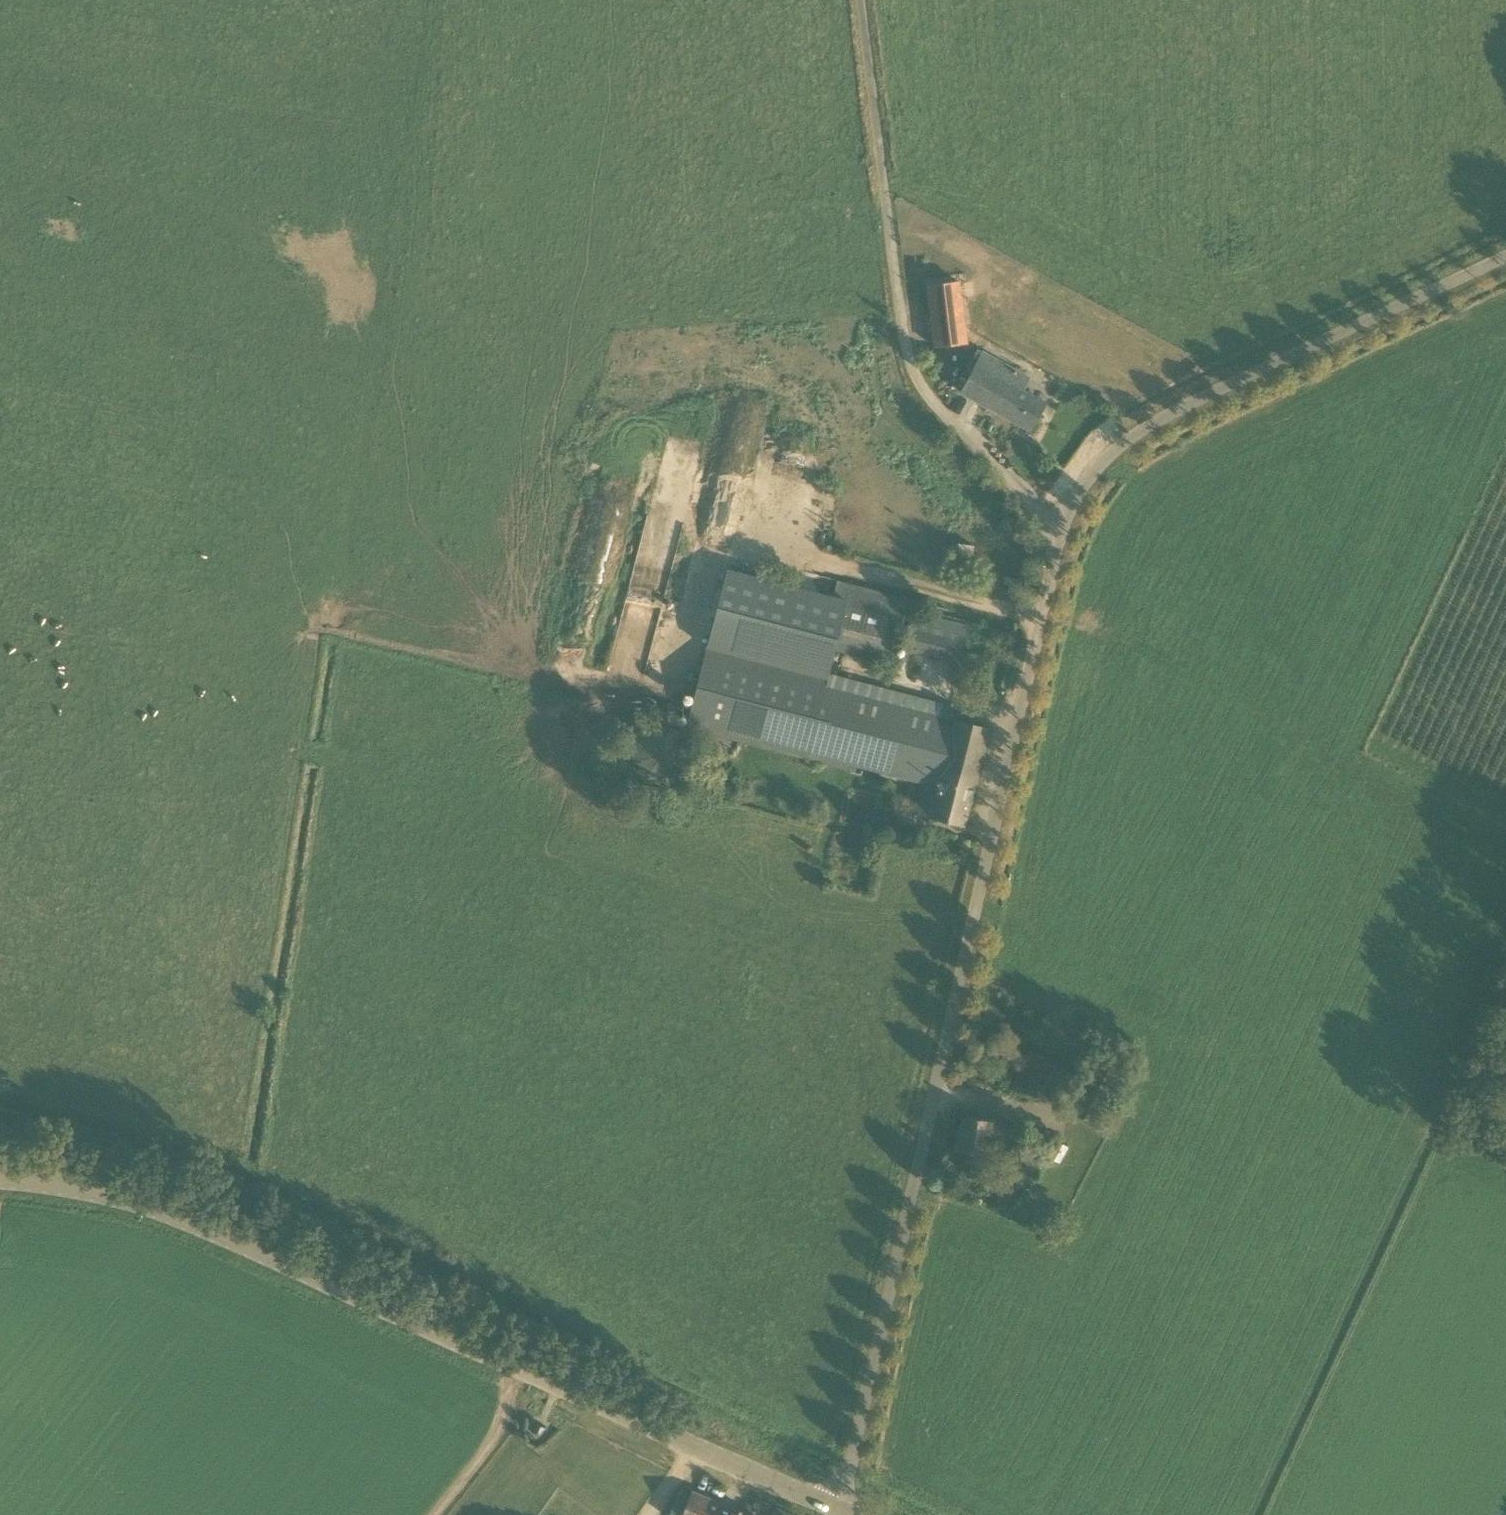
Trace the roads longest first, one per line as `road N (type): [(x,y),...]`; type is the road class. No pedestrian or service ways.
road 1 (unclassified): [(845,1510),(1058,552)]
road 2 (tertiary): [(845,1510),(171,1215),(54,1186),(0,1183)]
road 3 (unclassified): [(861,0),(902,320),(917,375),(1058,552)]
road 4 (unclassified): [(1058,552),(1088,476),(1135,436),(1505,258)]

